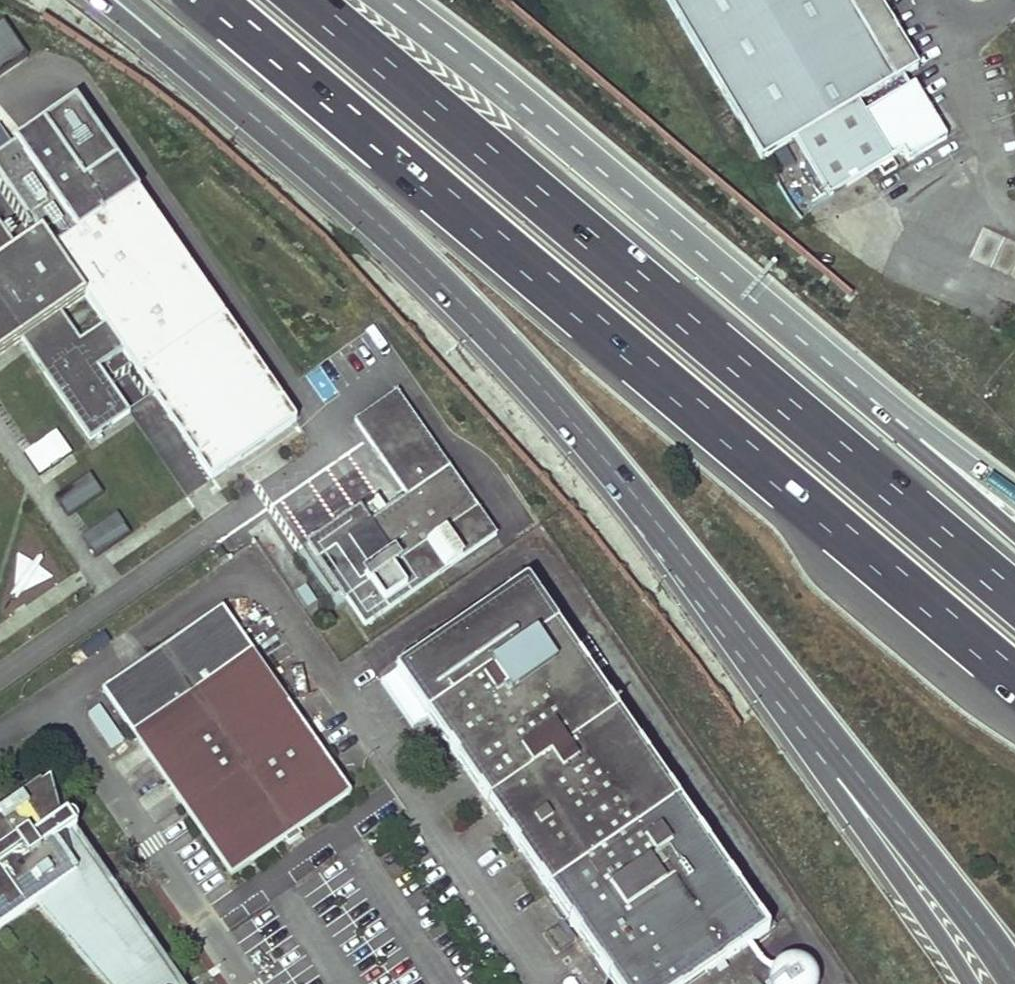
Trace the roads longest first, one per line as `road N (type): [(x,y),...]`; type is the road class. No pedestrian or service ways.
road 1 (motorway): [(209,0),(1014,674)]
road 2 (motorway): [(1014,603),(300,0)]
road 3 (primary): [(240,100),(433,272),(546,390),(796,710)]
road 4 (primary): [(795,332),(390,0)]
road 5 (primary): [(796,710),(948,884),(1014,979)]
road 6 (primary): [(796,710),(830,786),(969,983)]
road 7 (motorway): [(1014,531),(795,332)]
road 8 (primary): [(1014,498),(795,332)]
road 9 (primary): [(100,0),(240,100)]
road 10 (motorway): [(128,0),(240,100)]

